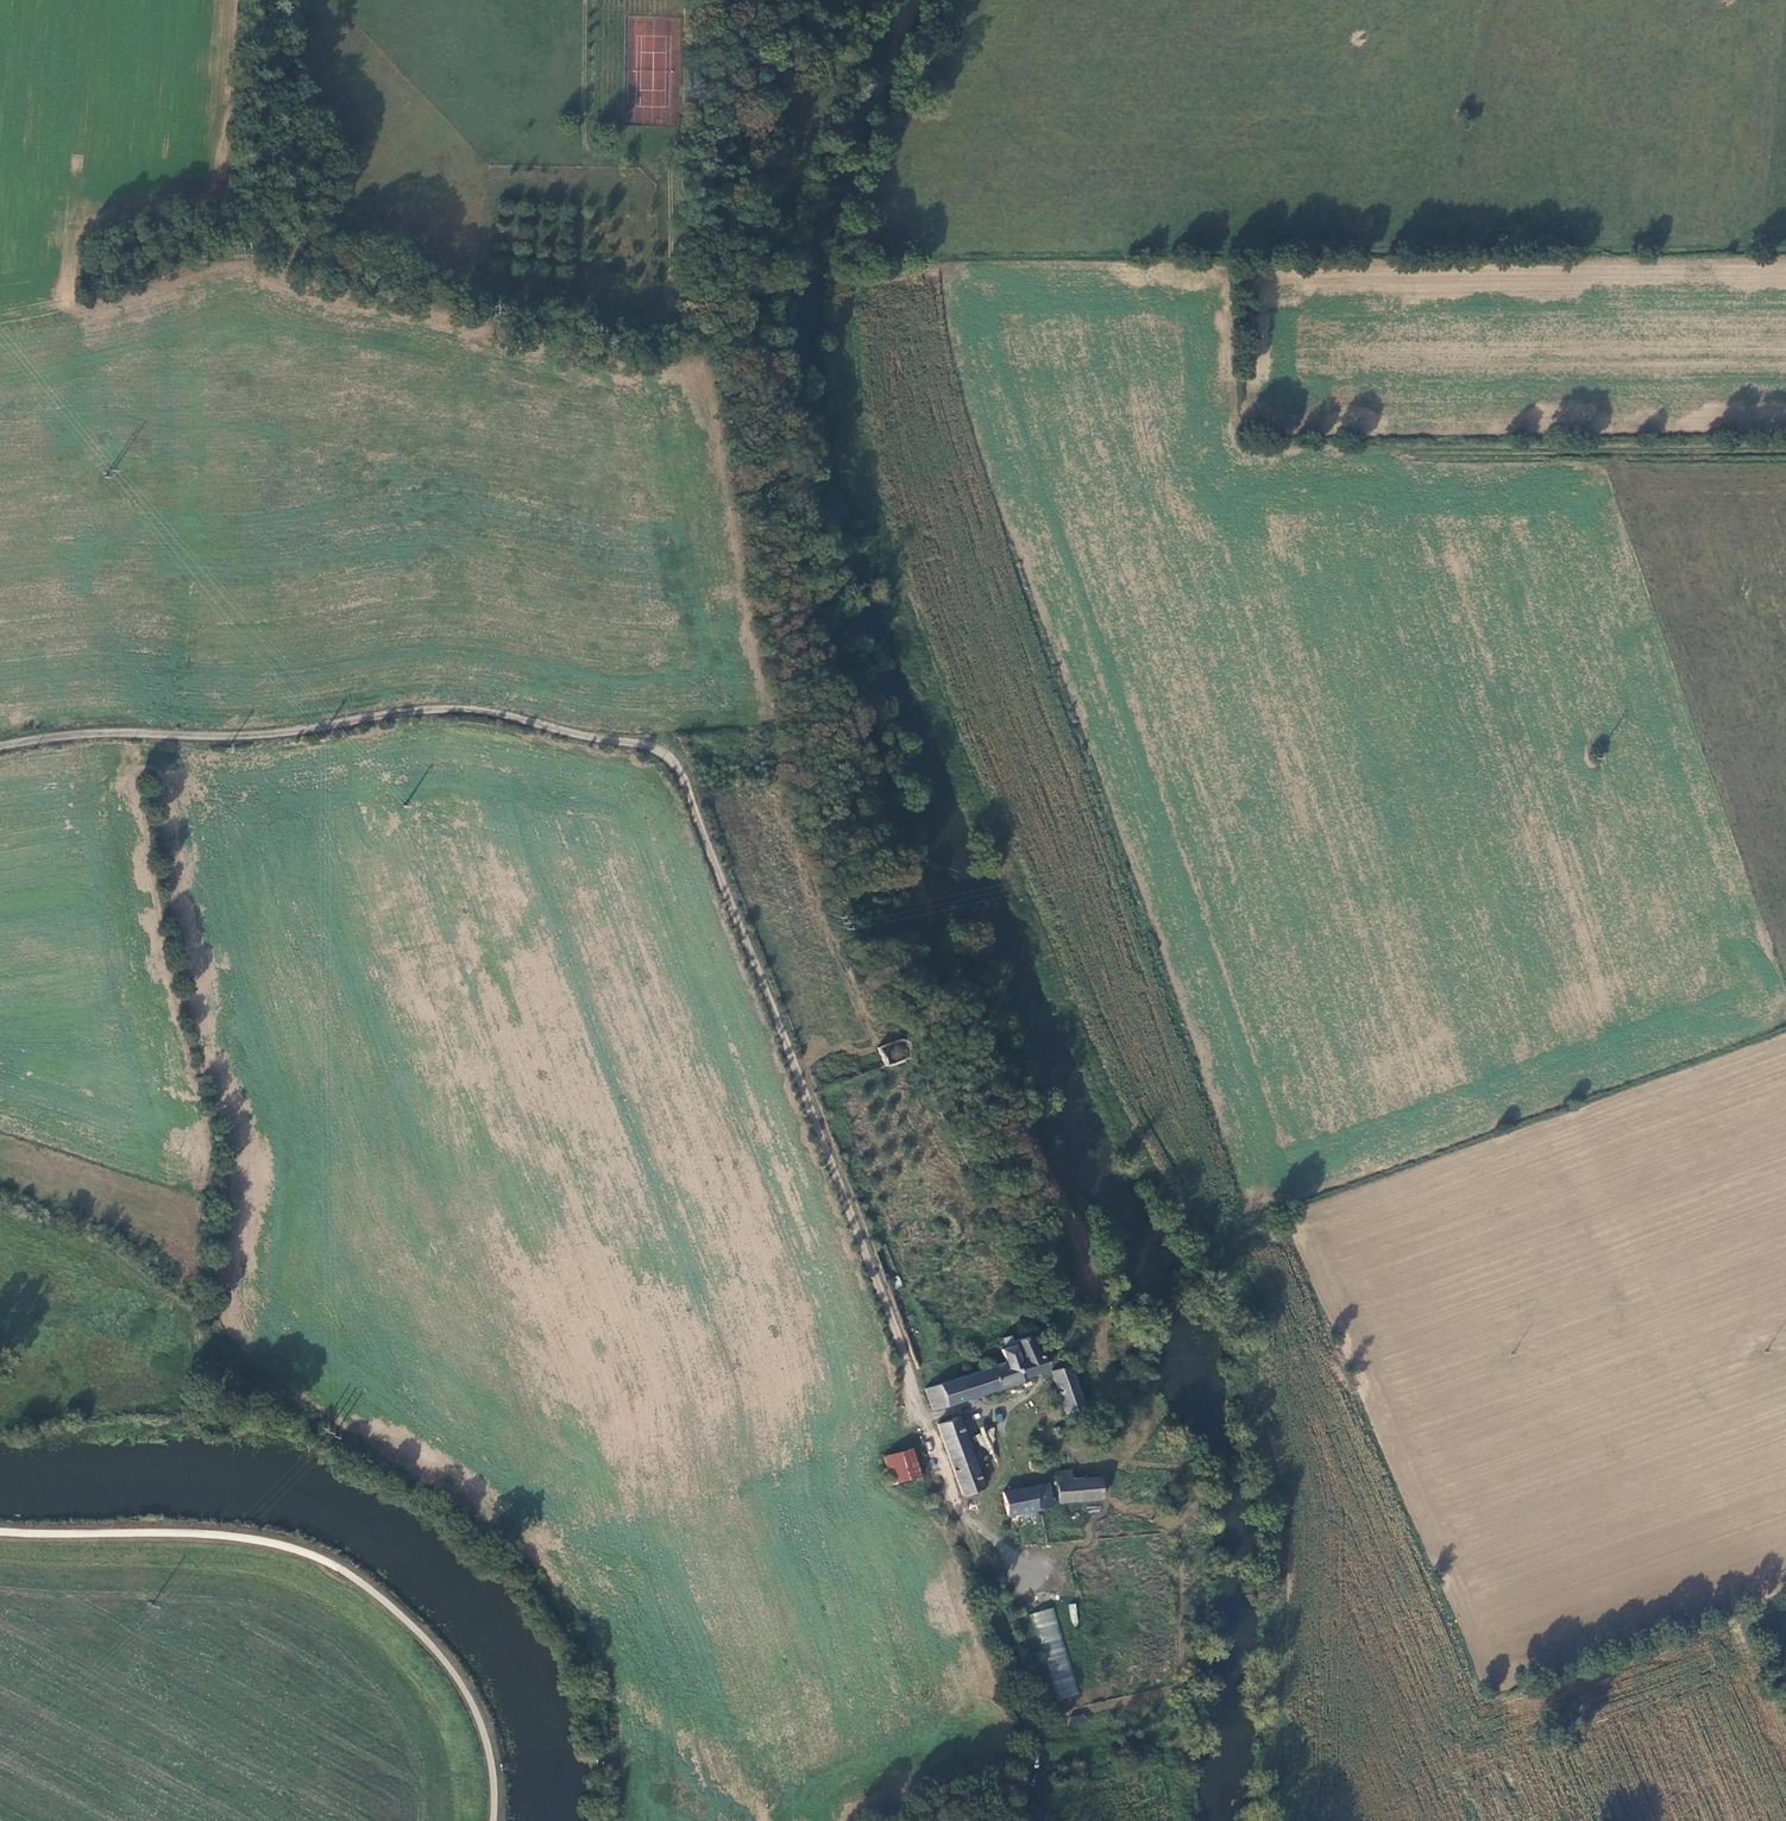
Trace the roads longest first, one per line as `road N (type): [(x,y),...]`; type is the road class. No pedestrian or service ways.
road 1 (unclassified): [(0,748),(70,737),(213,737),(466,707),(671,756)]
road 2 (track): [(671,756),(914,1385)]
road 3 (track): [(1785,437),(1250,436)]
road 4 (track): [(1036,1788),(1038,1753),(1024,1691),(976,1538),(914,1385)]
road 5 (track): [(1785,1607),(1465,1724)]

